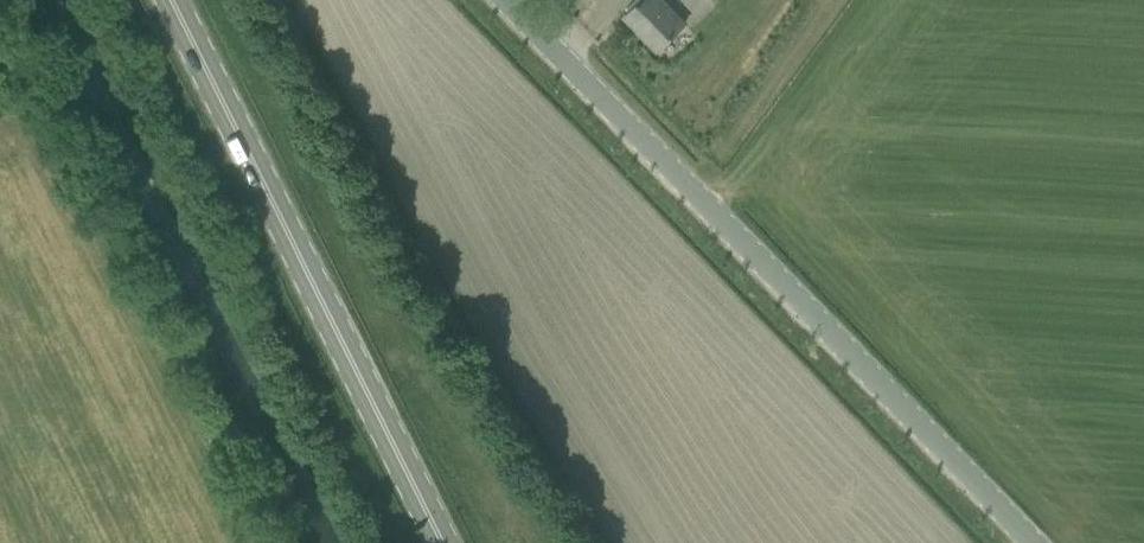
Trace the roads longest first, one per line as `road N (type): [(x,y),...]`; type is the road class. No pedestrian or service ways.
road 1 (tertiary): [(1031,542),(505,0)]
road 2 (primary): [(448,542),(173,0)]

